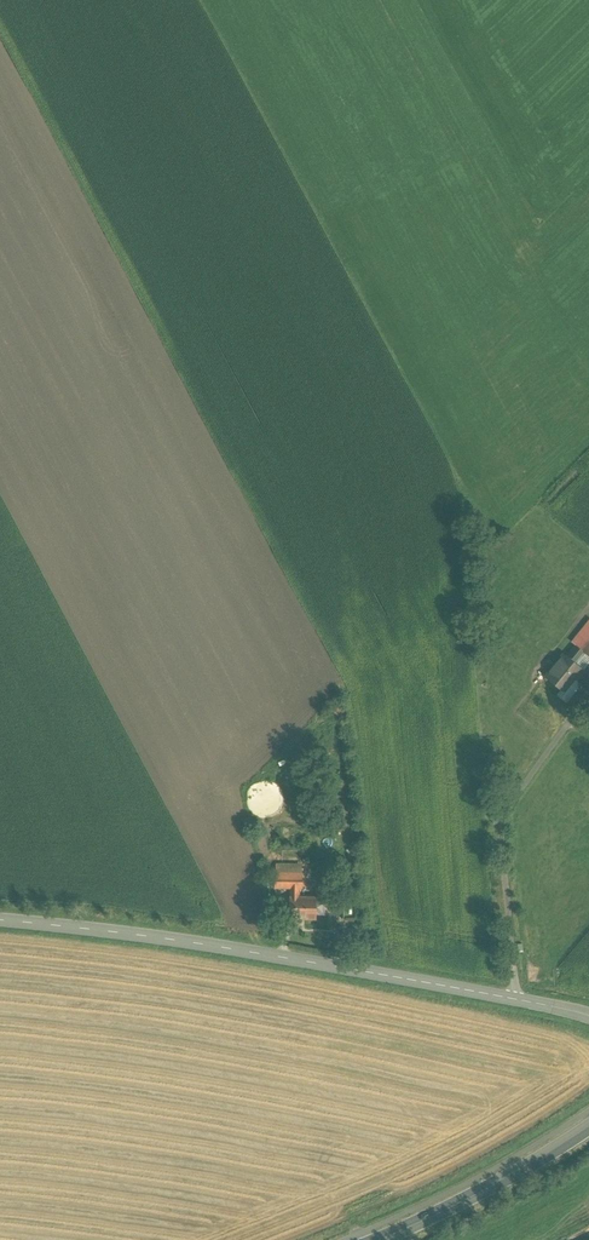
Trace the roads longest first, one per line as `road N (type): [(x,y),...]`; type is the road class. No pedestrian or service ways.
road 1 (tertiary): [(588,1016),(206,944),(0,919)]
road 2 (primary): [(378,1239),(457,1205),(588,1127)]

